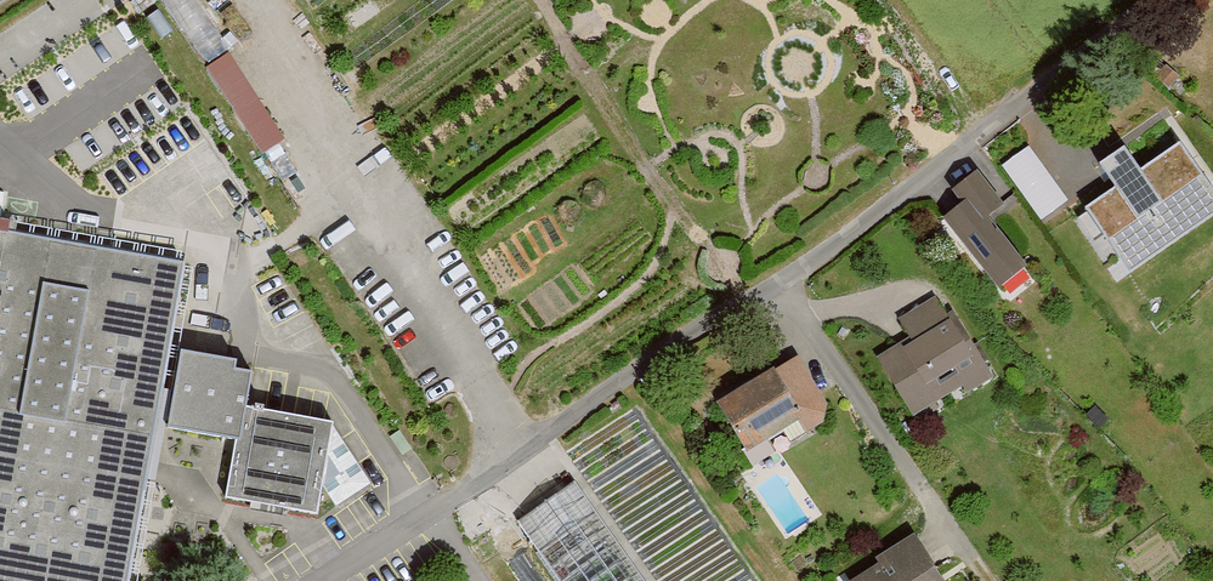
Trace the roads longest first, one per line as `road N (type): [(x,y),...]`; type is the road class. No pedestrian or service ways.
road 1 (track): [(727,270),(648,169),(539,0)]

